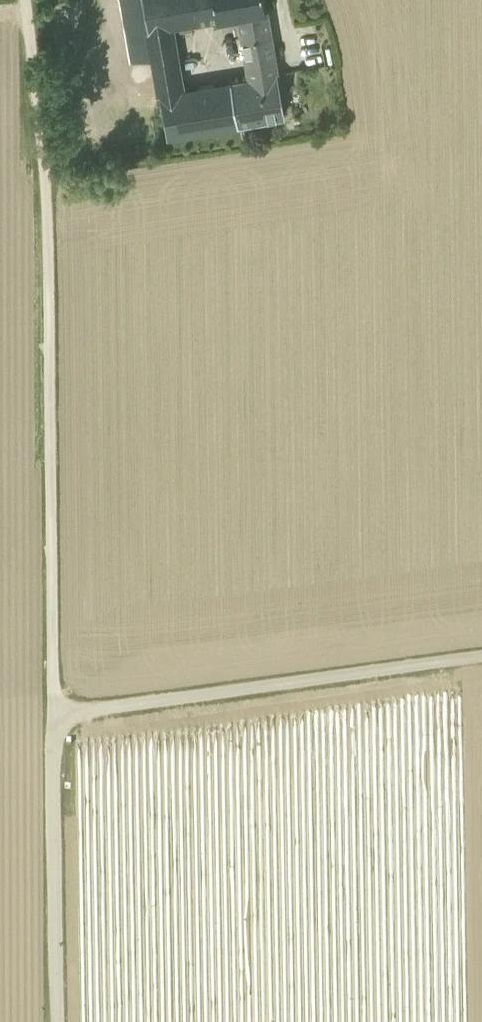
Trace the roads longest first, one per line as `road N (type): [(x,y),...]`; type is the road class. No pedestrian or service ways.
road 1 (track): [(25,0),(46,181),(54,718),(481,658)]
road 2 (track): [(54,718),(58,1021)]

